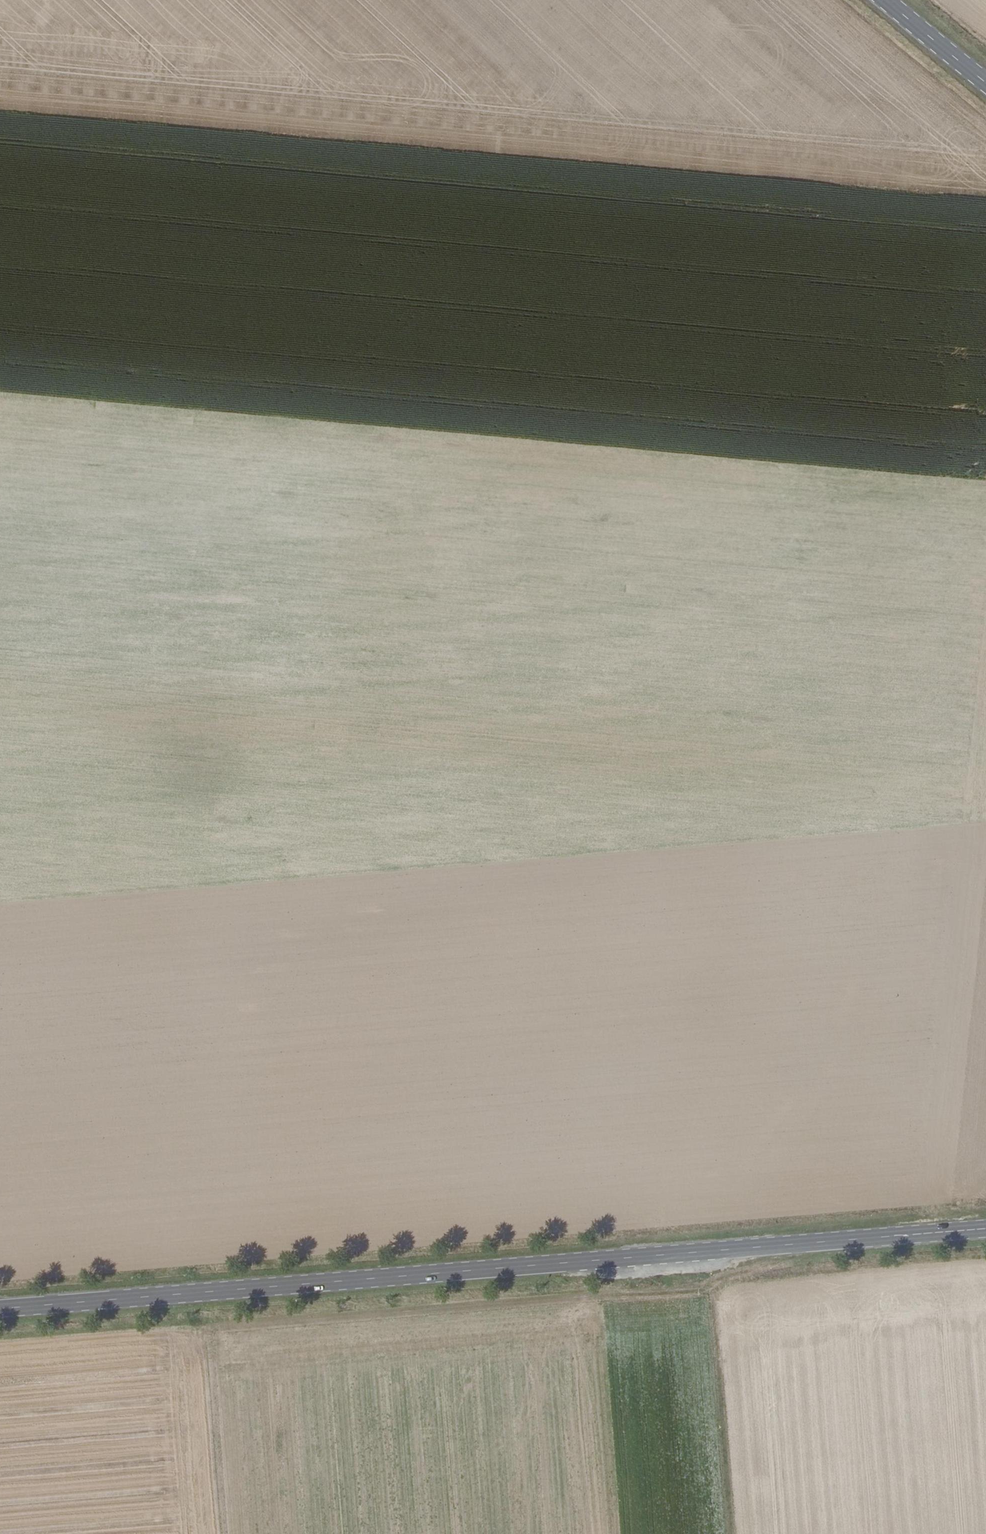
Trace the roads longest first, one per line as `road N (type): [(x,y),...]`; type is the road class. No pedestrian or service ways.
road 1 (primary): [(0,1304),(985,1227)]
road 2 (primary): [(985,83),(883,0)]

